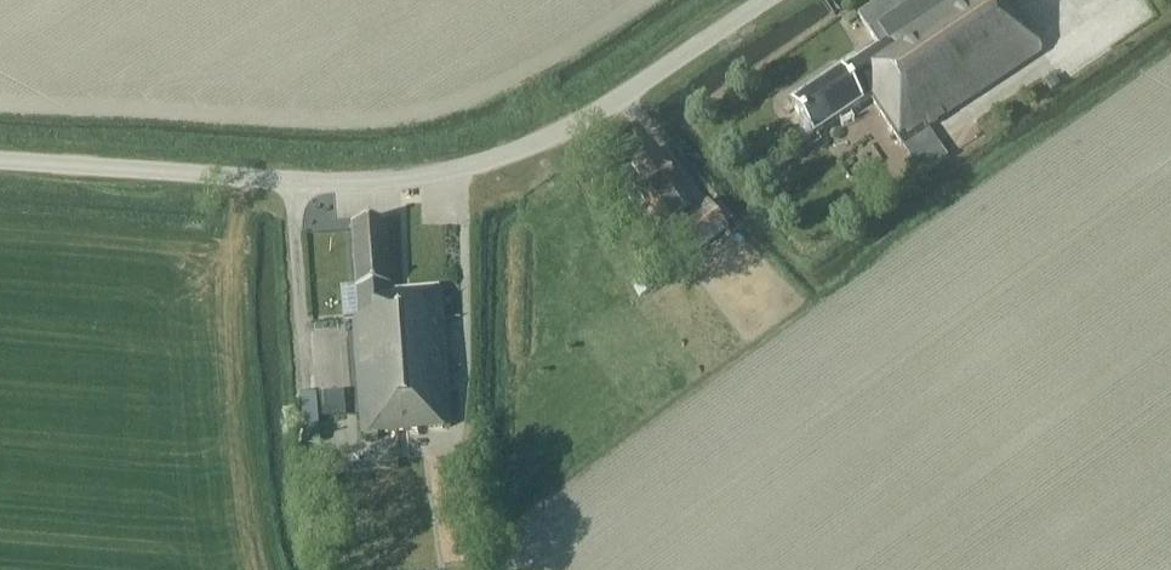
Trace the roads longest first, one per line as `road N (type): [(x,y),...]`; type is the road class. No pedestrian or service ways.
road 1 (unclassified): [(765,0),(578,122),(462,167),(331,184),(0,160)]

